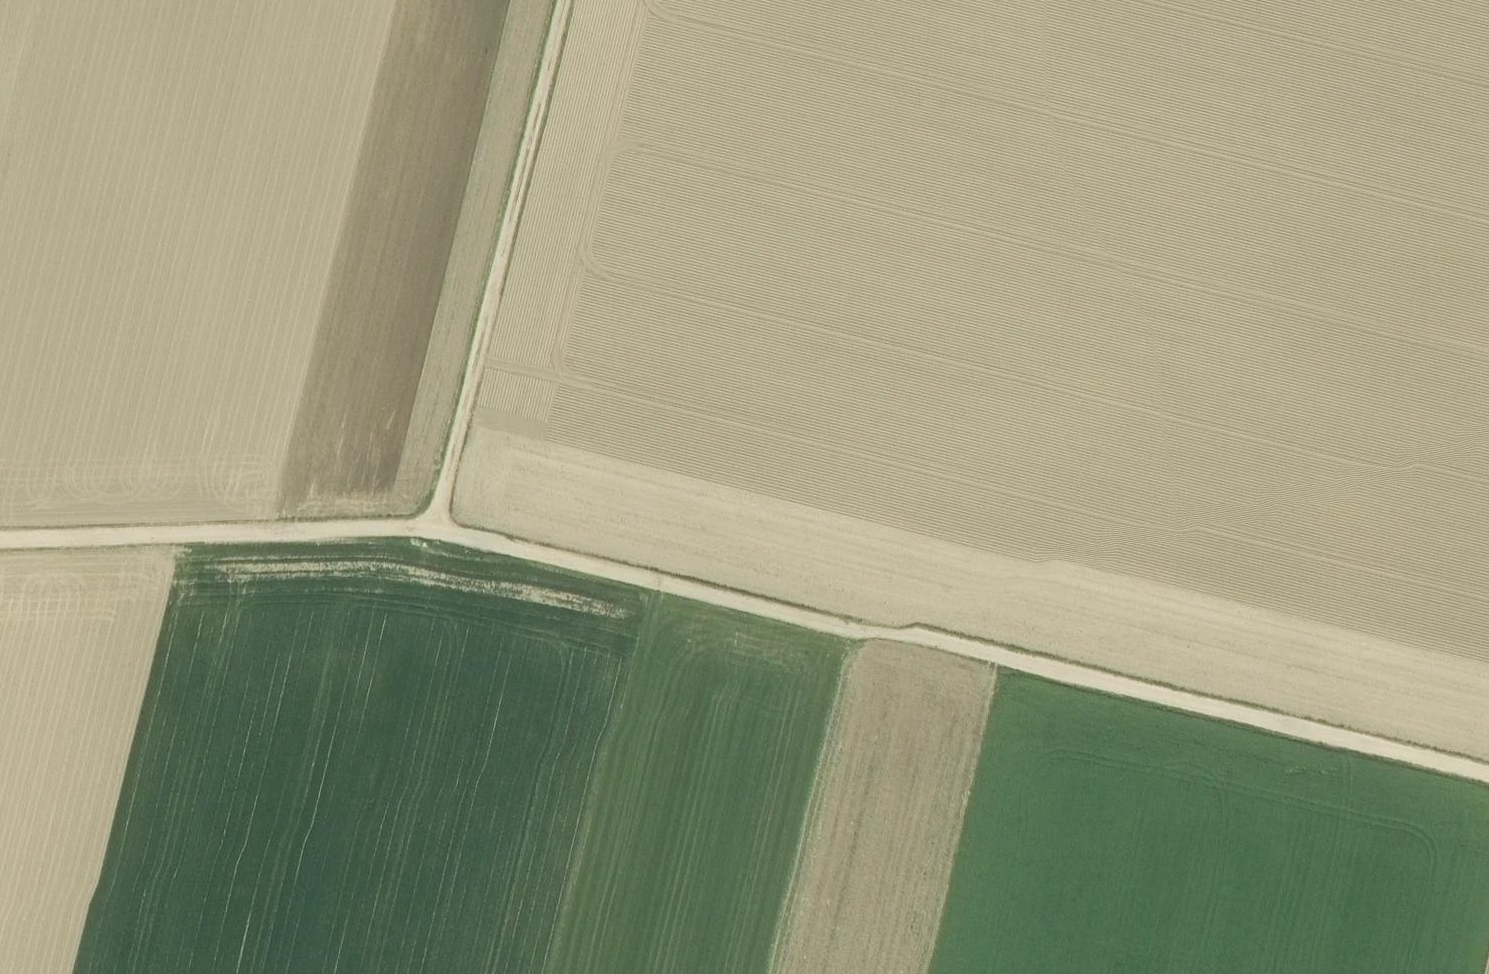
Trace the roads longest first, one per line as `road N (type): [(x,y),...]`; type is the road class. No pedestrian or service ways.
road 1 (track): [(1488,778),(435,519),(0,534)]
road 2 (track): [(435,519),(561,0)]

